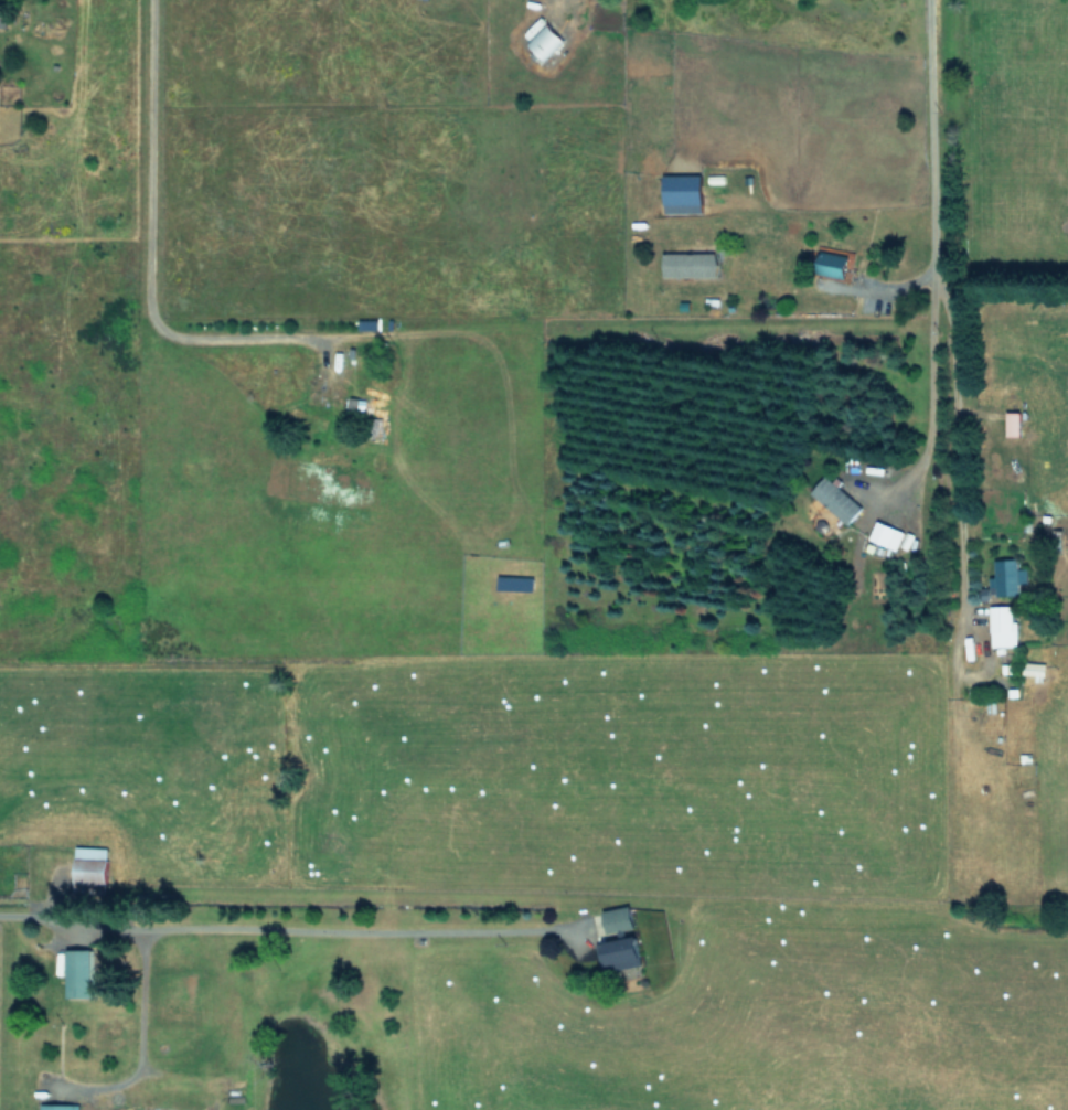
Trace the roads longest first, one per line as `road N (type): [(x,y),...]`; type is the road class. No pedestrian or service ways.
road 1 (residential): [(536,924),(0,919)]

